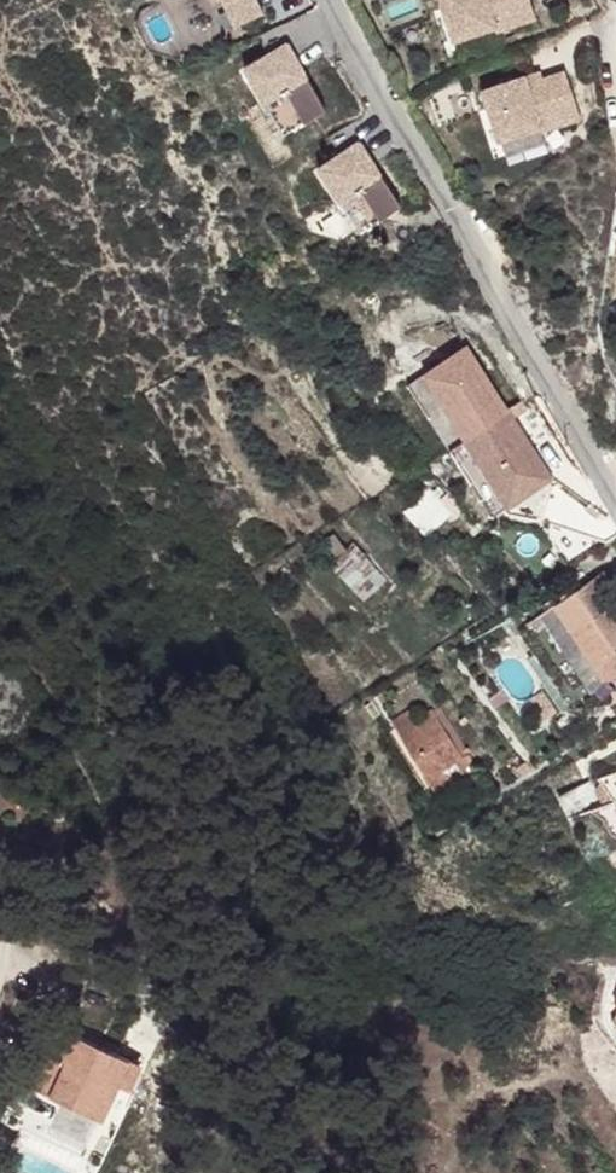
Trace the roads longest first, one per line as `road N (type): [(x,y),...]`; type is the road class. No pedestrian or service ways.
road 1 (residential): [(615,500),(330,0)]

